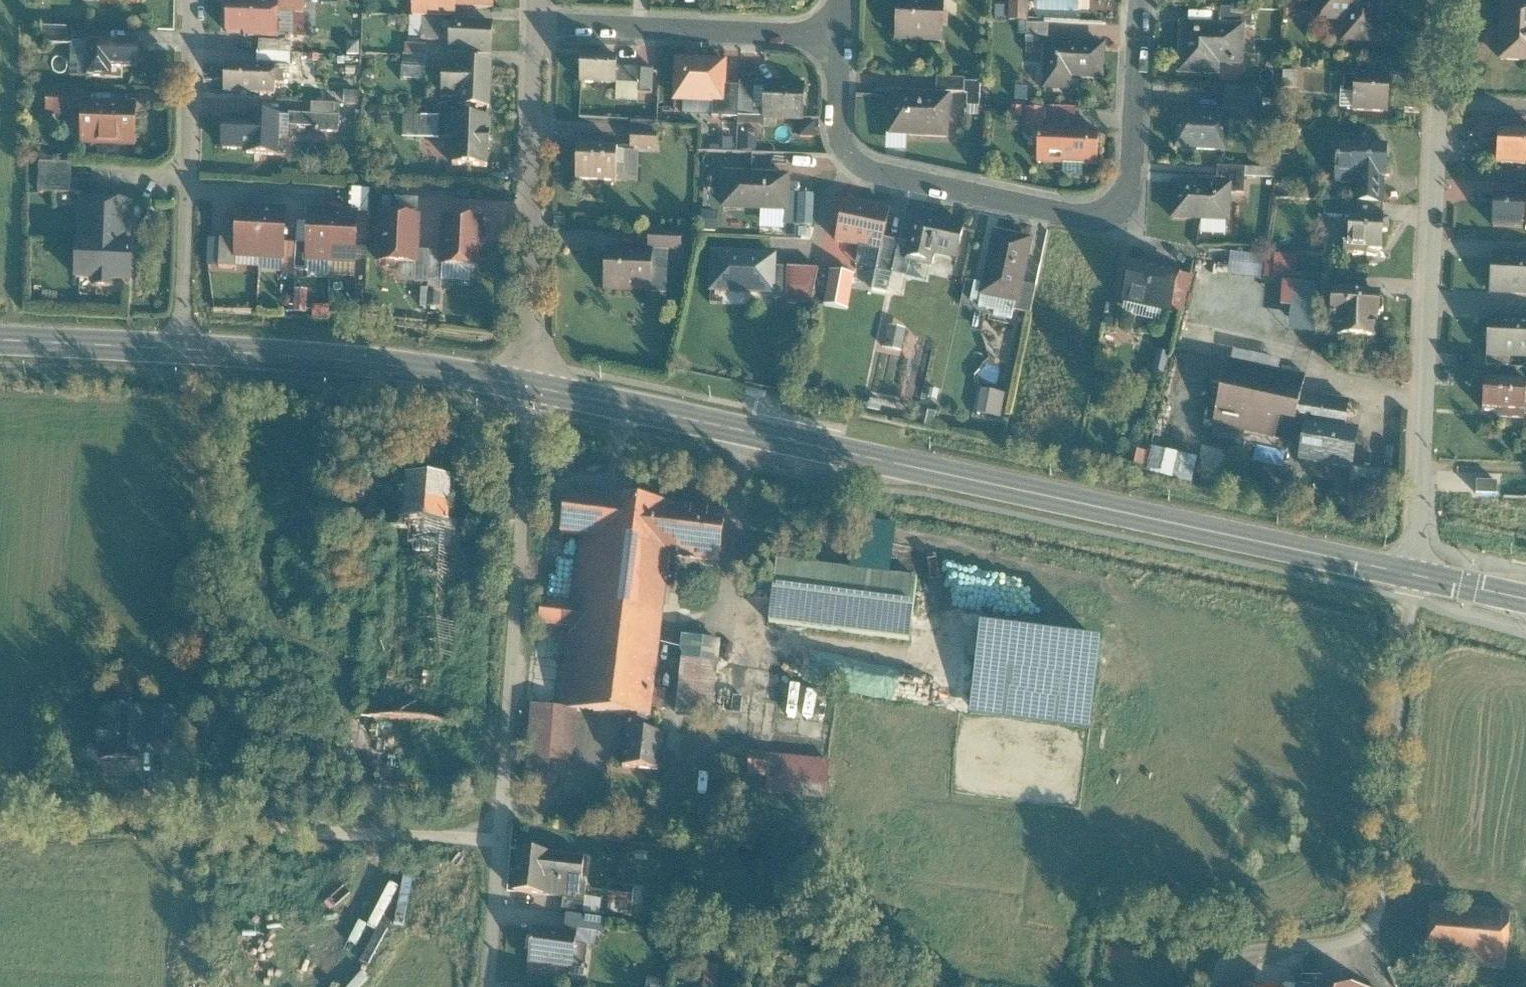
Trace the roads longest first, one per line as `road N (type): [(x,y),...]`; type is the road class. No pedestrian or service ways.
road 1 (secondary): [(526,385),(1412,574)]
road 2 (residential): [(840,41),(837,123),(843,150),(860,165),(1095,216),(1120,204),(1131,176),(1140,0)]
road 3 (residential): [(526,385),(489,986)]
road 4 (tertiary): [(1412,574),(1433,0)]
road 5 (residential): [(1412,574),(1380,909),(1343,941),(1234,954),(1215,986)]
road 6 (track): [(500,840),(337,833),(167,809),(0,807)]
road 7 (residential): [(526,385),(536,23)]
road 8 (secondary): [(178,348),(526,385)]
road 9 (residential): [(186,0),(178,348)]
road 10 (residential): [(536,23),(840,41)]
road 11 (secondary): [(0,340),(178,348)]

